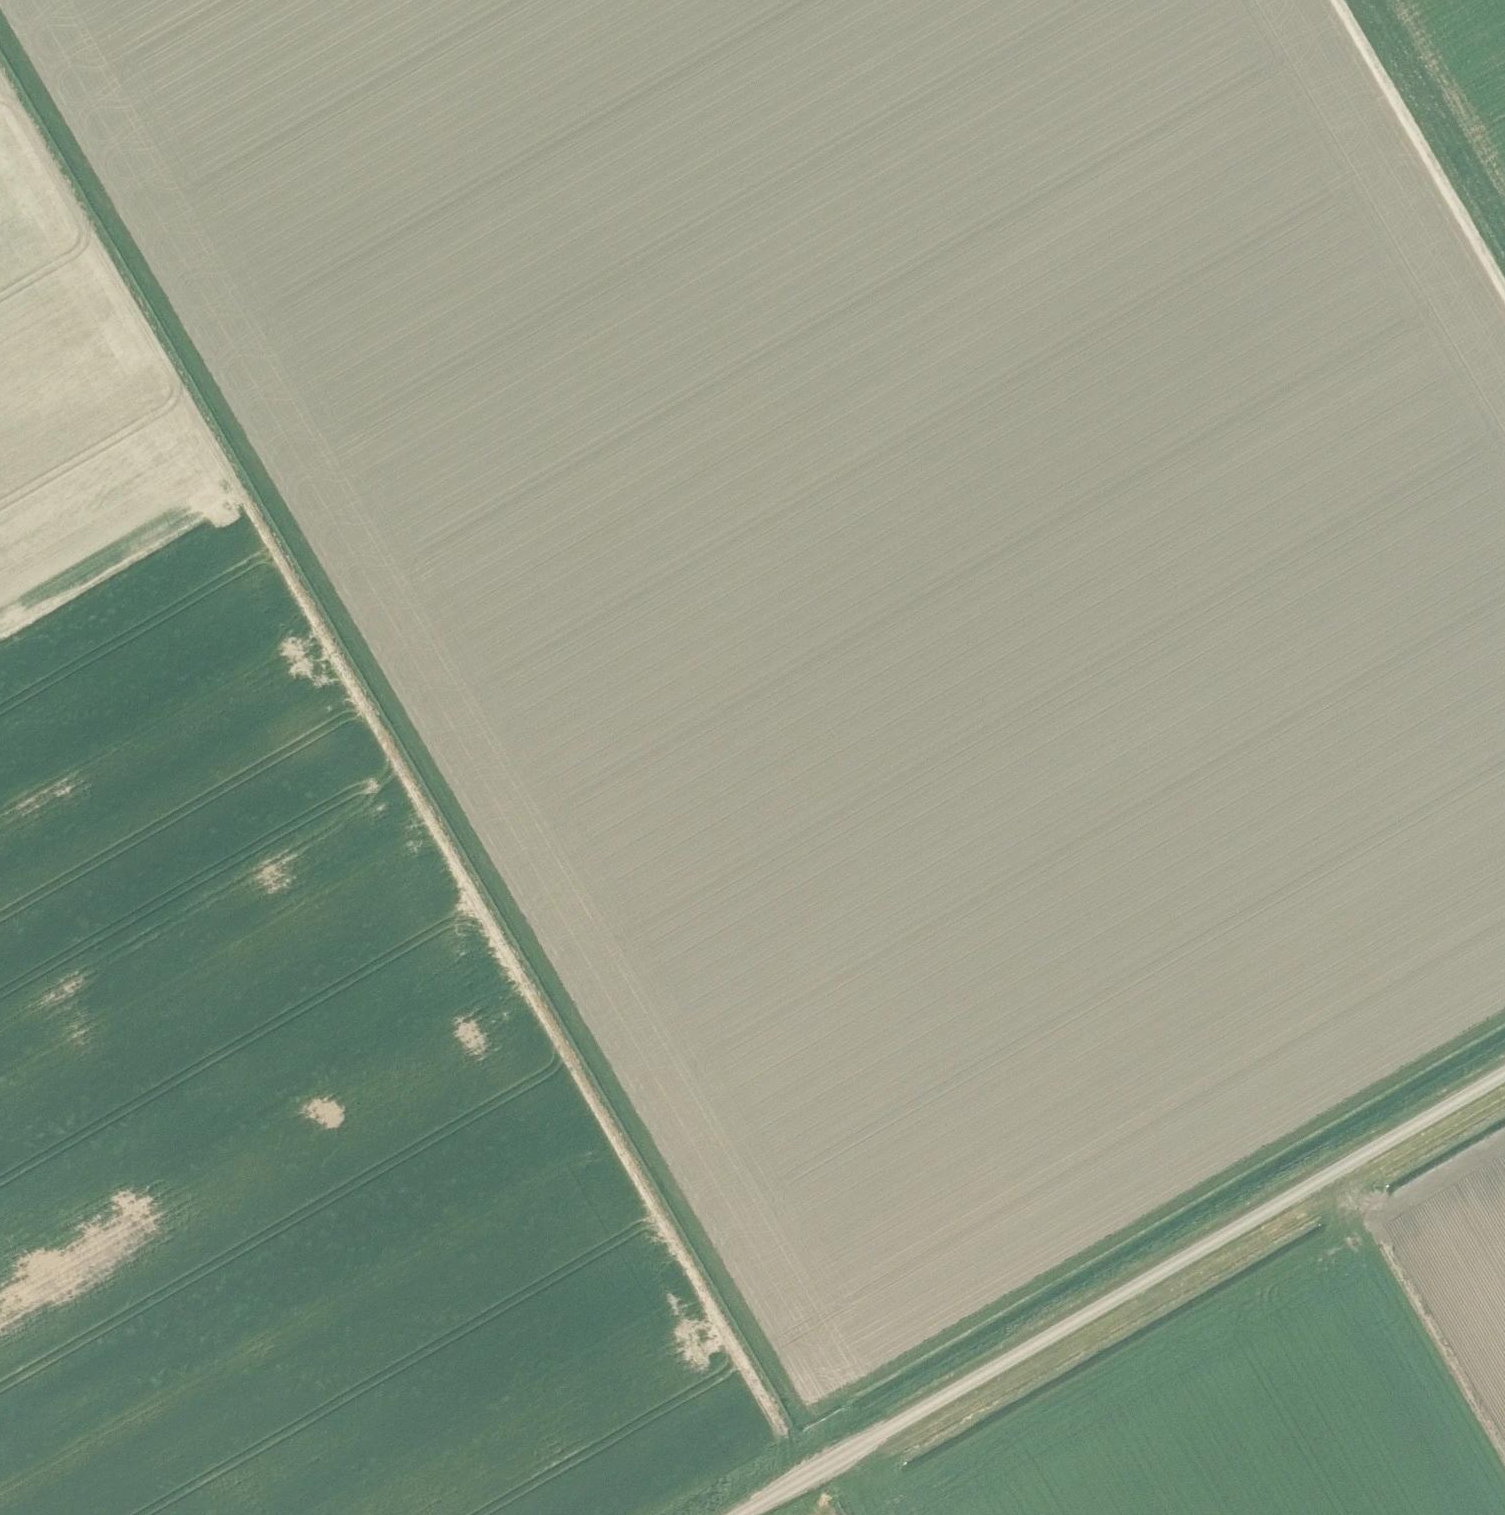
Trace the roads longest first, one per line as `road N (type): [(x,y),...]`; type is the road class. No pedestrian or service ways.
road 1 (unclassified): [(743,1514),(1504,1076)]

